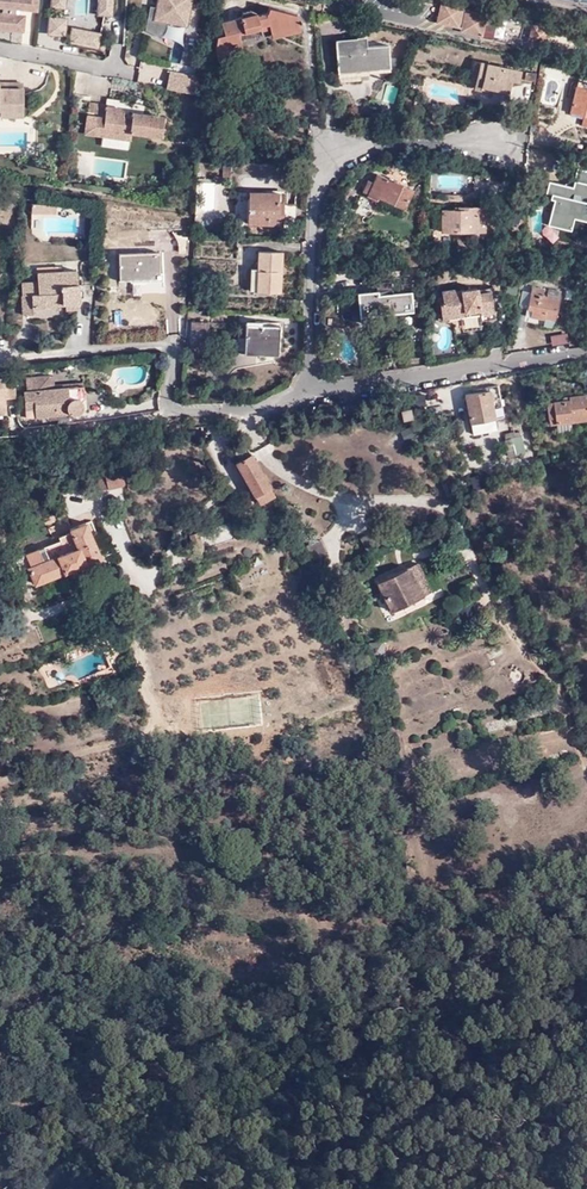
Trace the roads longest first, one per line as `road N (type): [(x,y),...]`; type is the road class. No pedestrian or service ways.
road 1 (residential): [(305,402),(321,163),(342,144),(499,136)]
road 2 (residential): [(586,353),(305,402)]
road 3 (residential): [(169,426),(171,351),(0,362)]
road 4 (residential): [(305,402),(169,426)]

